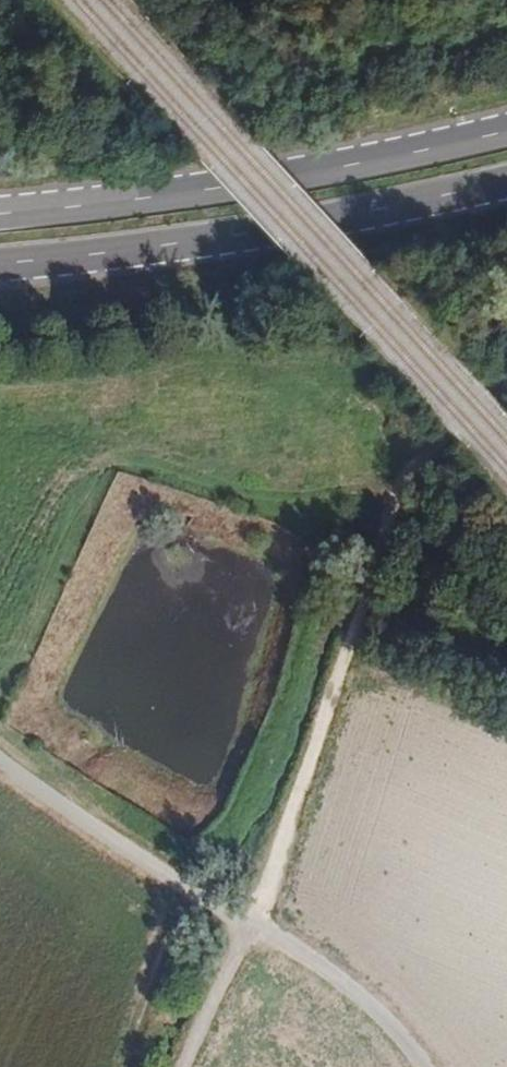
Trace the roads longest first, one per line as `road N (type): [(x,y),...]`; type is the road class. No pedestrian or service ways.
road 1 (track): [(506,375),(441,435),(396,500),(249,926),(188,1066)]
road 2 (unclassified): [(426,1066),(341,975),(218,908),(0,762)]
road 3 (primary): [(506,133),(374,165),(0,216)]
road 4 (primary): [(0,261),(382,210),(506,180)]

